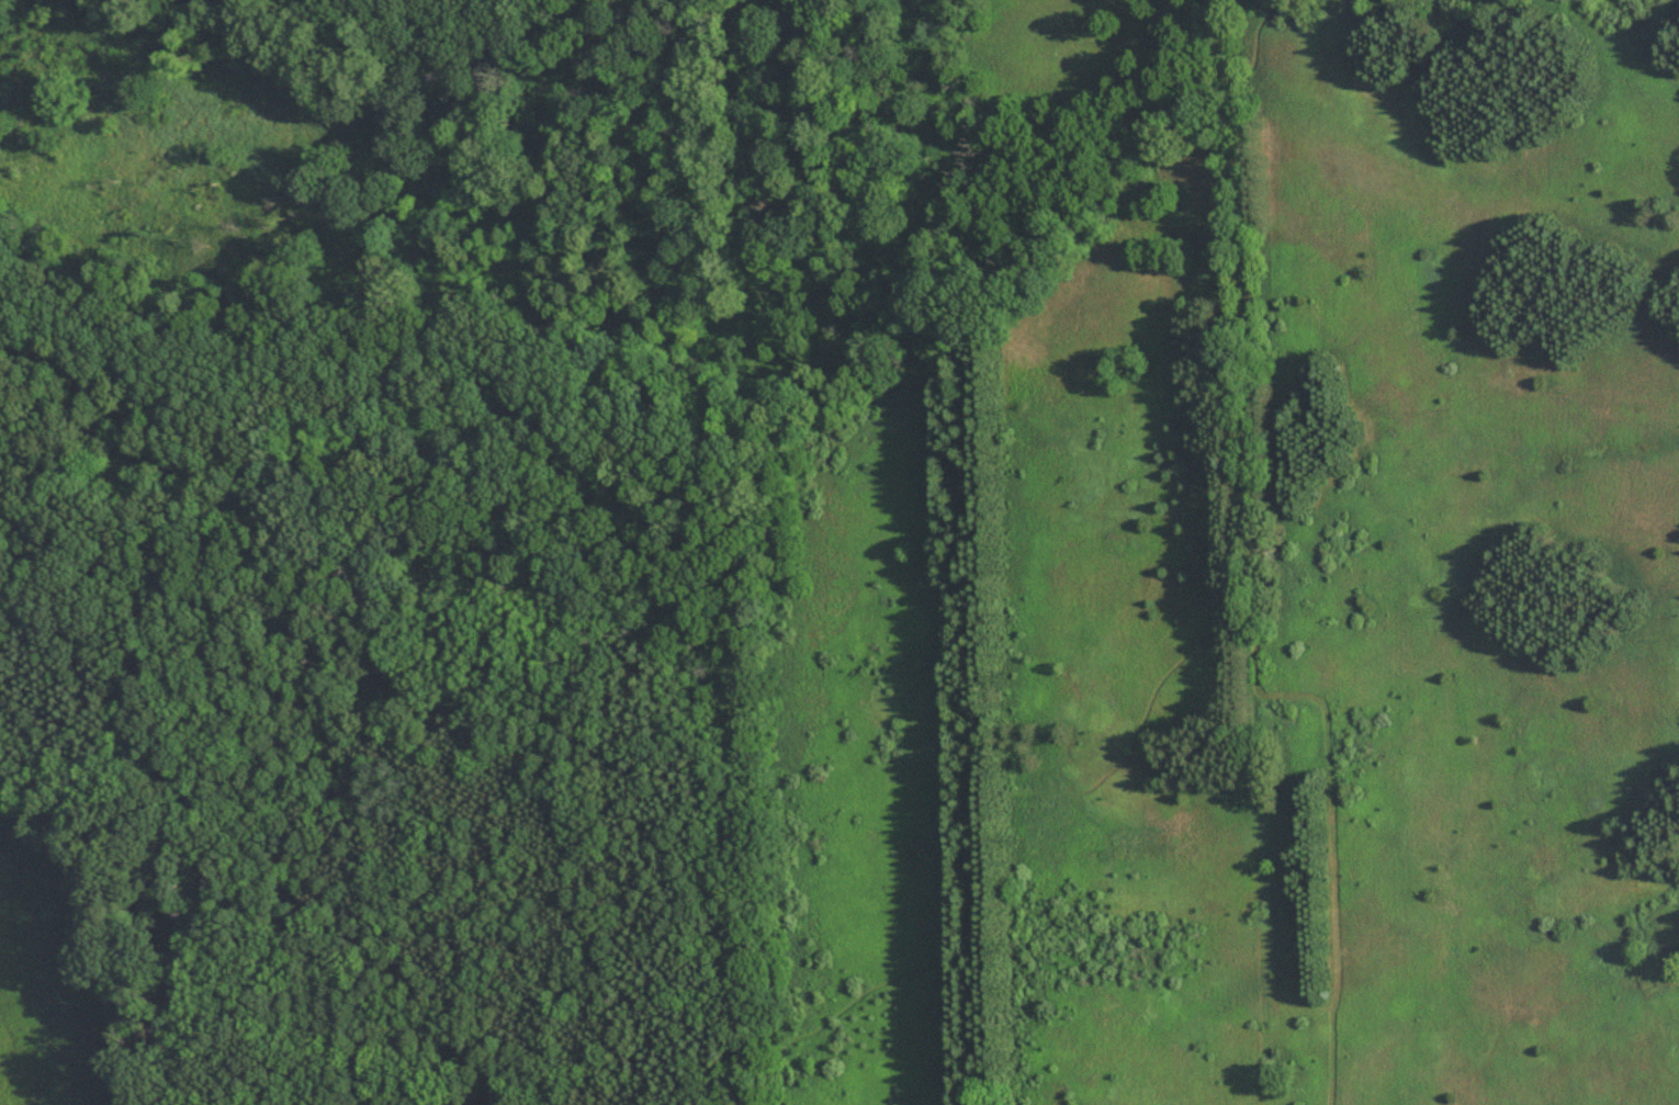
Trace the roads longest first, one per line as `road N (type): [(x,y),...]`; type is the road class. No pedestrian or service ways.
road 1 (residential): [(372,1104),(381,1057),(439,1033),(455,1104)]

